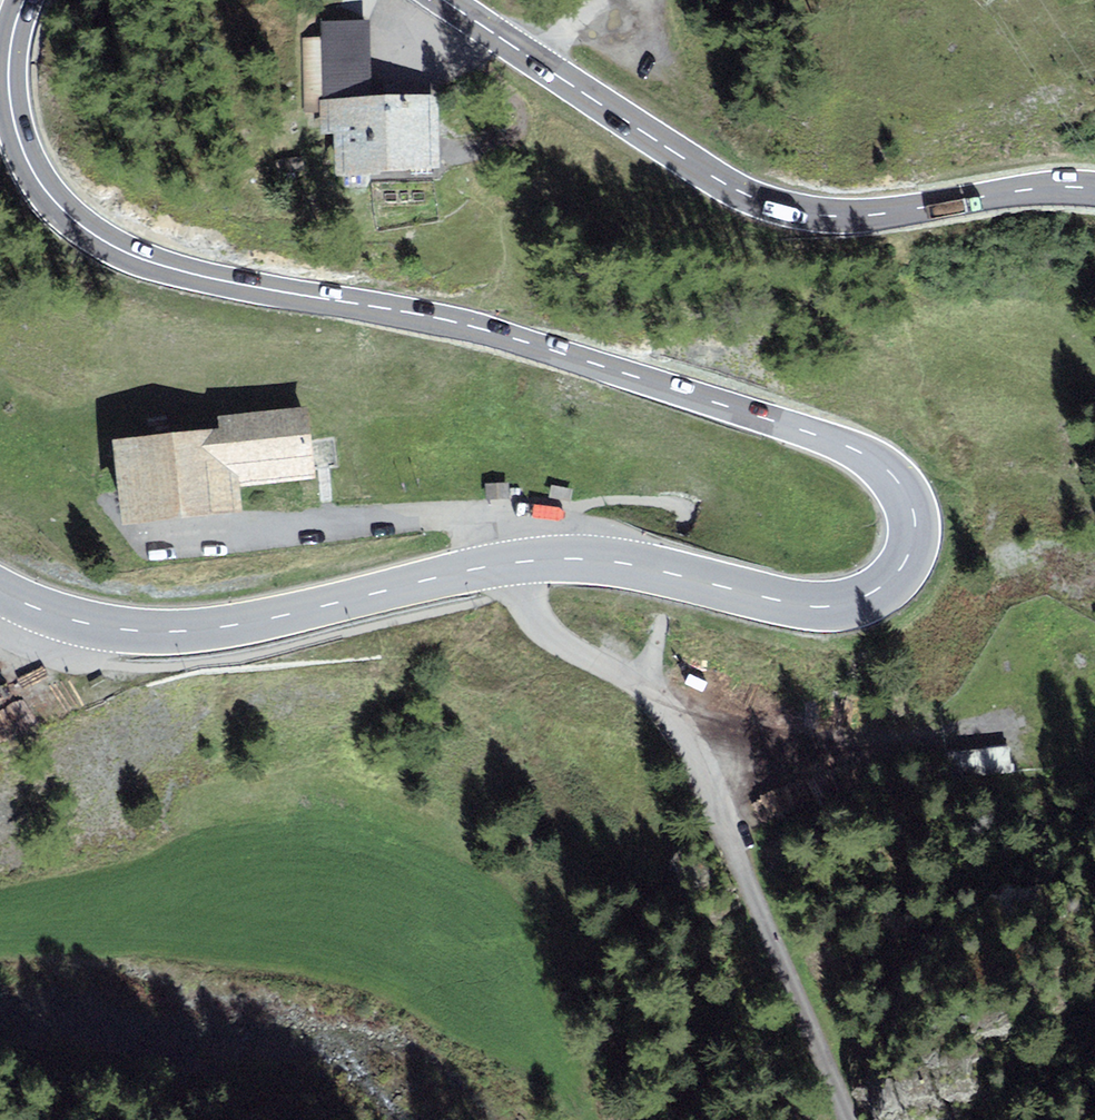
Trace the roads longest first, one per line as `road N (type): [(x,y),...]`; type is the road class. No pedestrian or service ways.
road 1 (primary): [(24,0),(7,69),(15,126),(44,189),(74,222),(135,257),(479,327),(848,446),(887,468),(915,524),(901,569),(867,596),(834,606),(627,564),(510,563)]
road 2 (primary): [(1094,189),(1007,191),(845,217),(776,205),(678,155),(446,0)]
road 3 (unclassified): [(510,563),(543,631),(641,682),(673,715),(842,1119)]
road 4 (primary): [(510,563),(226,625),(114,630),(0,591)]
road 5 (track): [(0,942),(170,938)]

